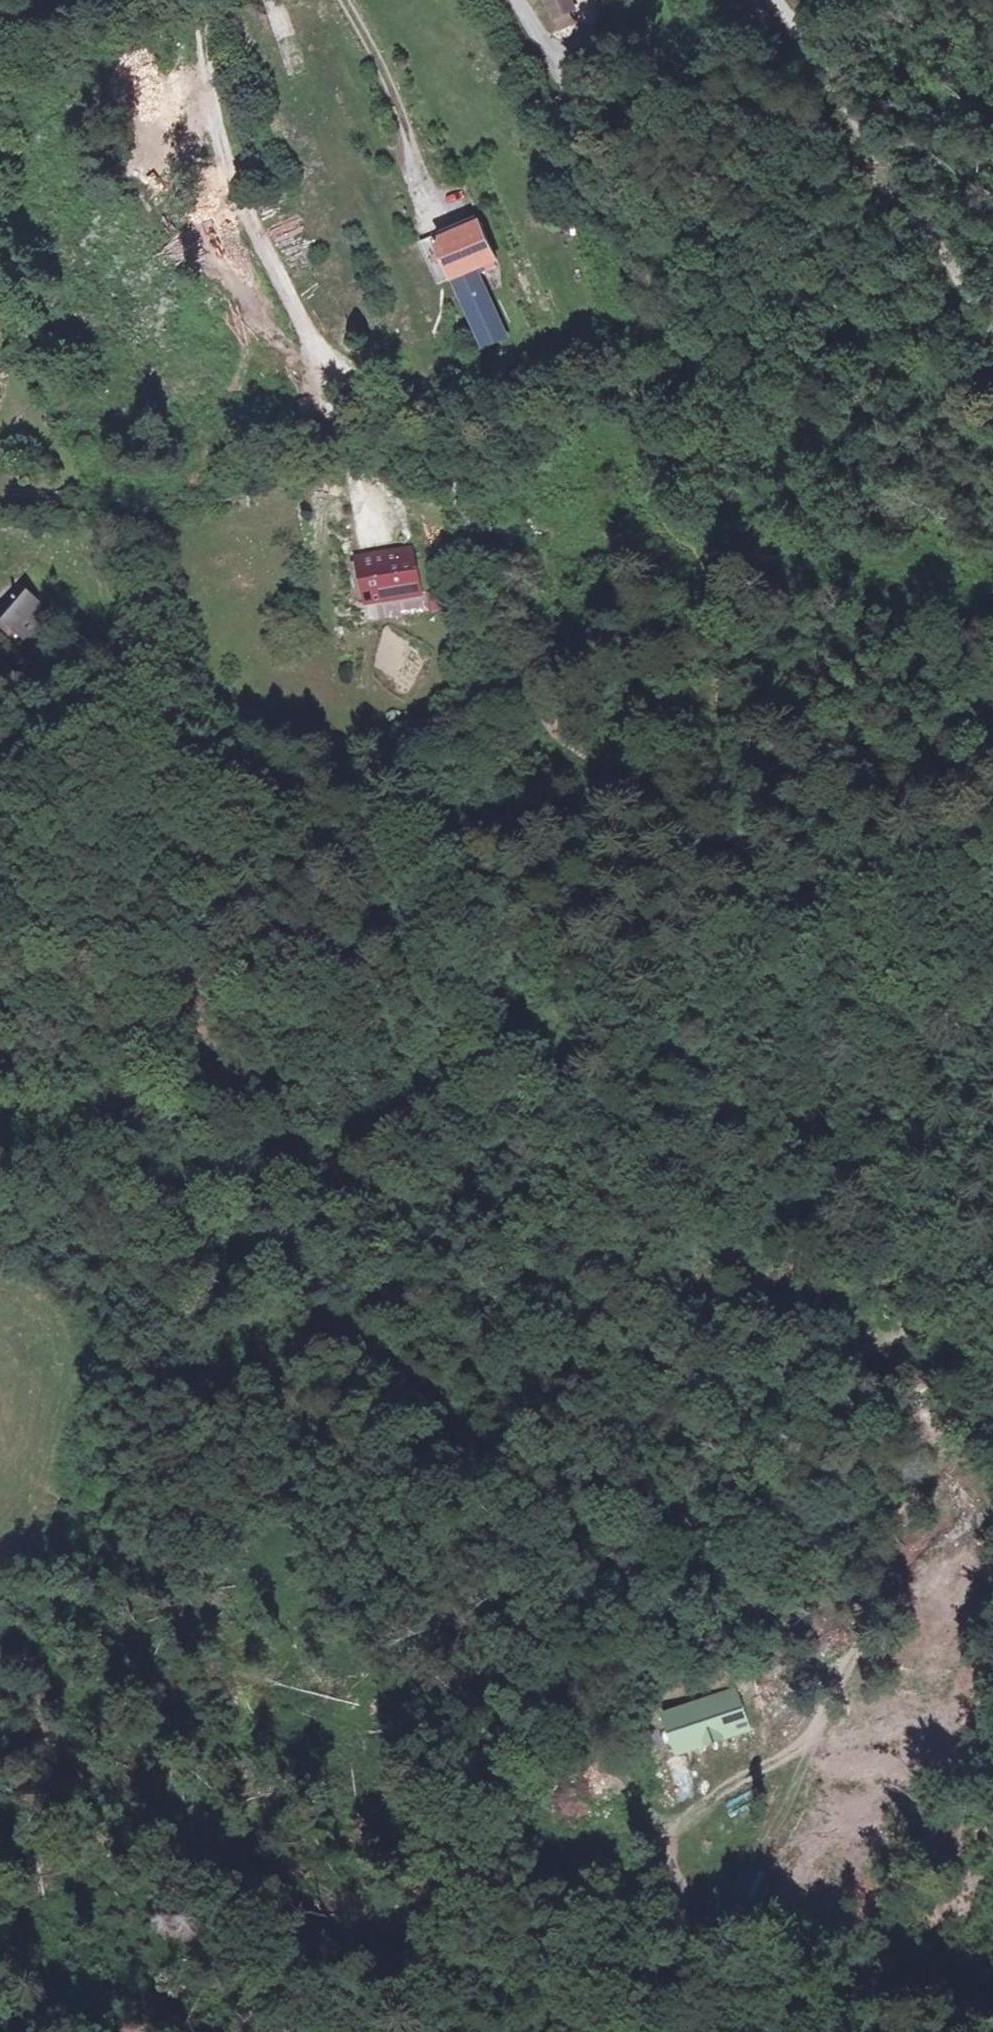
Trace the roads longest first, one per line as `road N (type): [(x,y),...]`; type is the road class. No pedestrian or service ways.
road 1 (residential): [(372,509),(328,358),(265,255),(218,139),(200,0)]
road 2 (track): [(759,0),(992,333)]
road 3 (unclassified): [(519,0),(617,143)]

